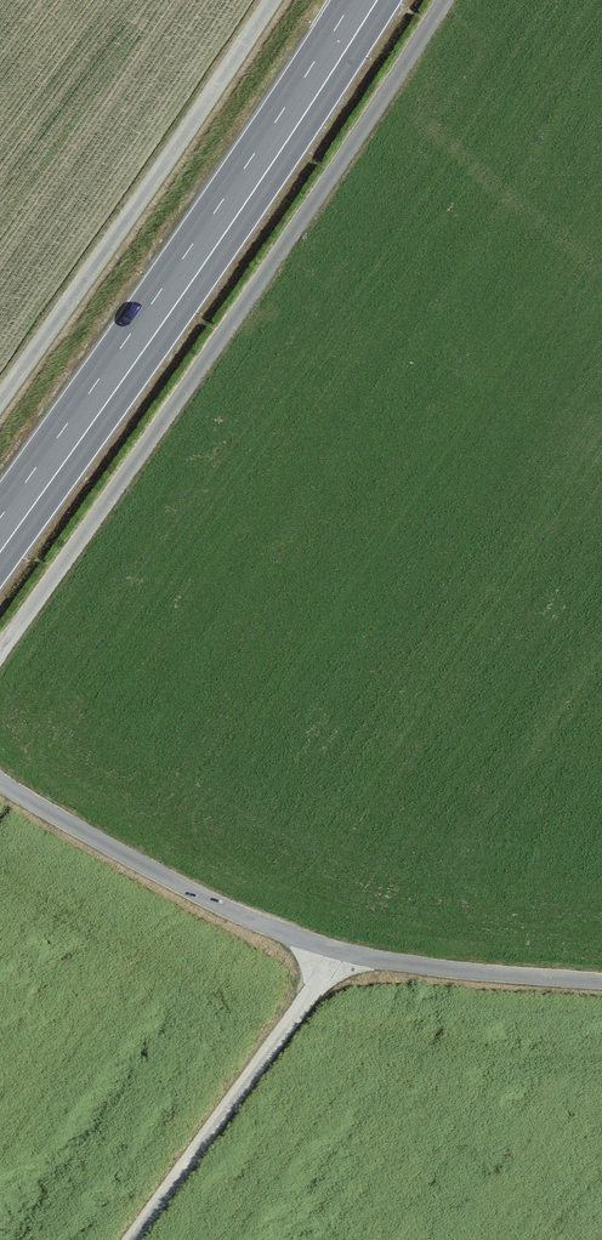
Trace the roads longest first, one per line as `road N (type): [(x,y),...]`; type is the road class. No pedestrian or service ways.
road 1 (track): [(0,654),(445,0)]
road 2 (primary): [(365,0),(0,535)]
road 3 (track): [(272,0),(0,401)]
road 4 (track): [(339,949),(191,891),(0,781)]
road 5 (track): [(133,1239),(339,949)]
road 6 (track): [(601,981),(449,969),(339,949)]

